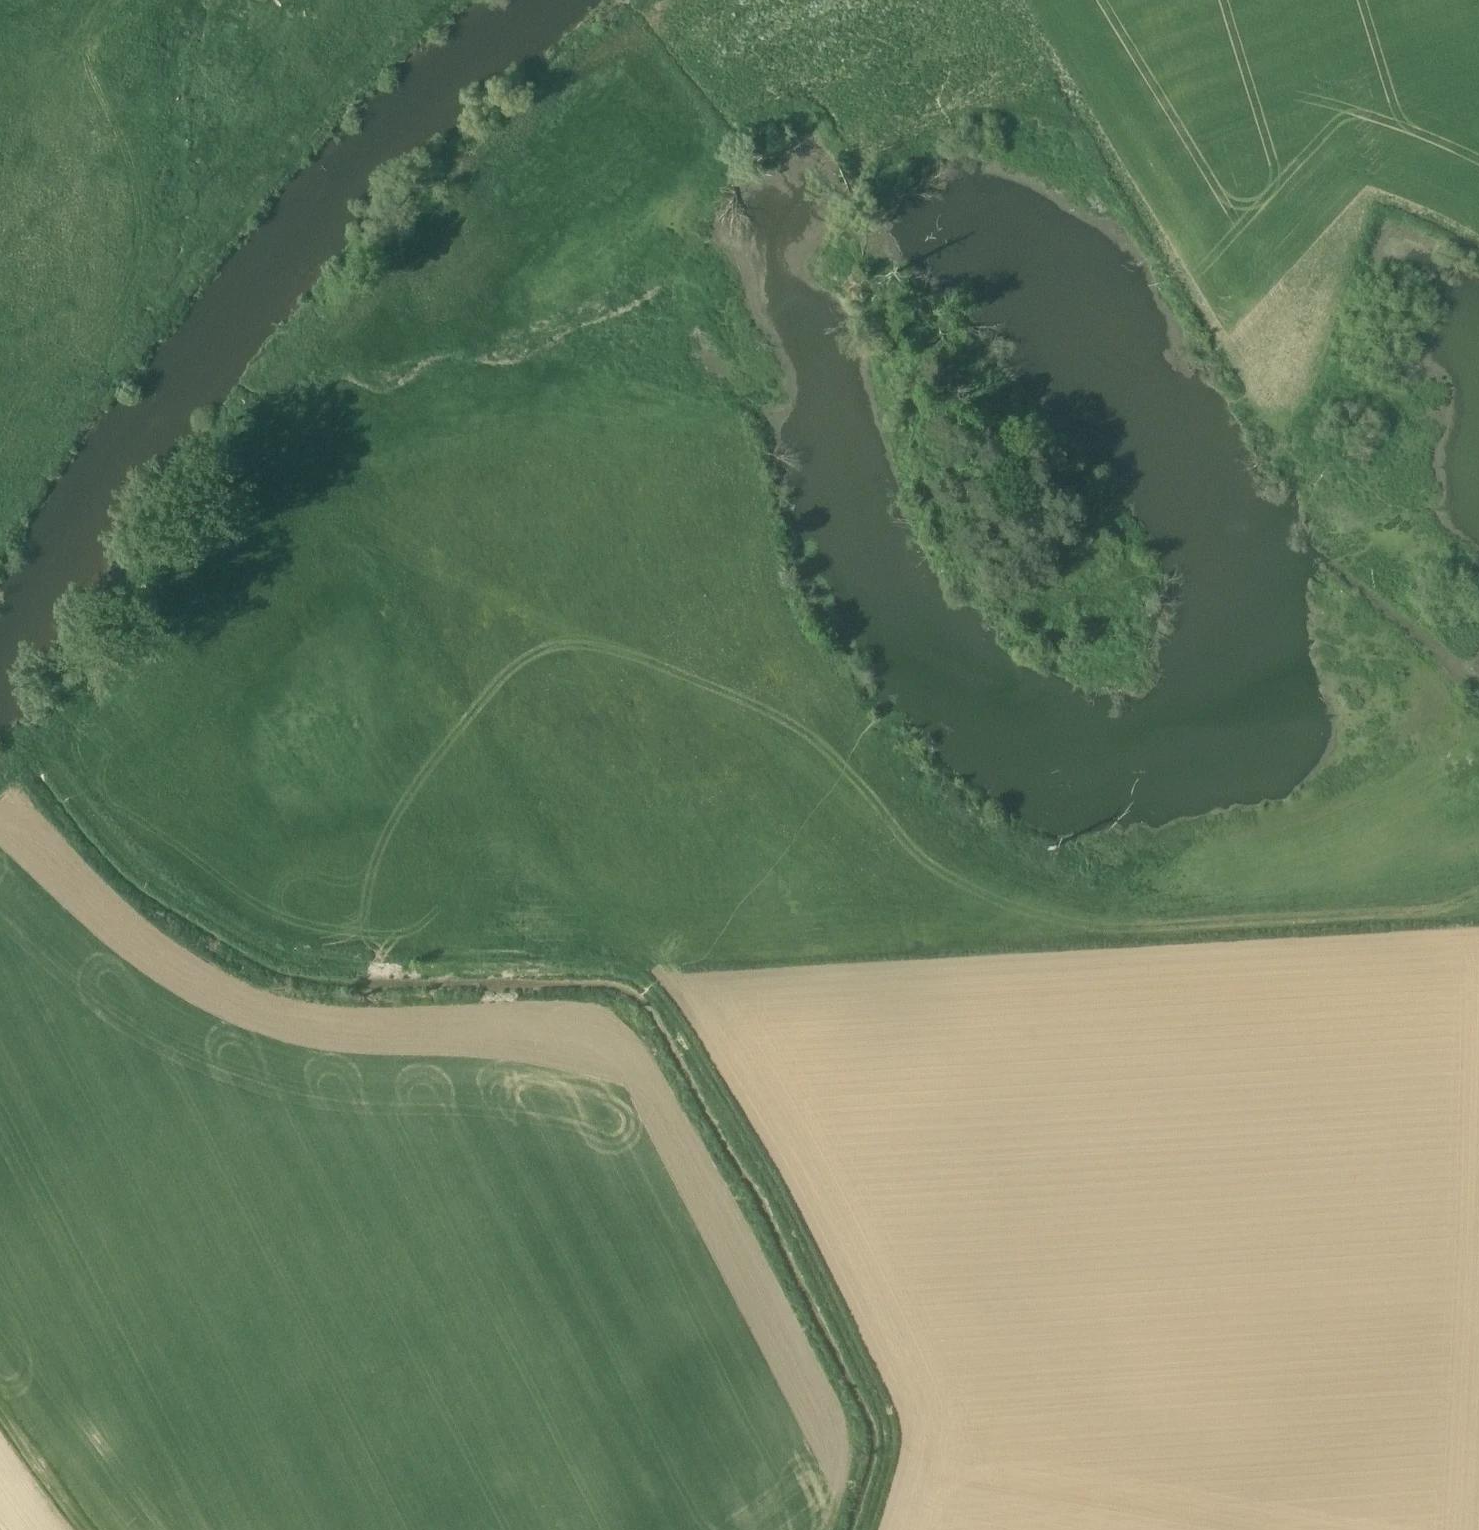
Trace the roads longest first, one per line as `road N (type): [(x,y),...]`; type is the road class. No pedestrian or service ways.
road 1 (track): [(81,1529),(0,1419)]

